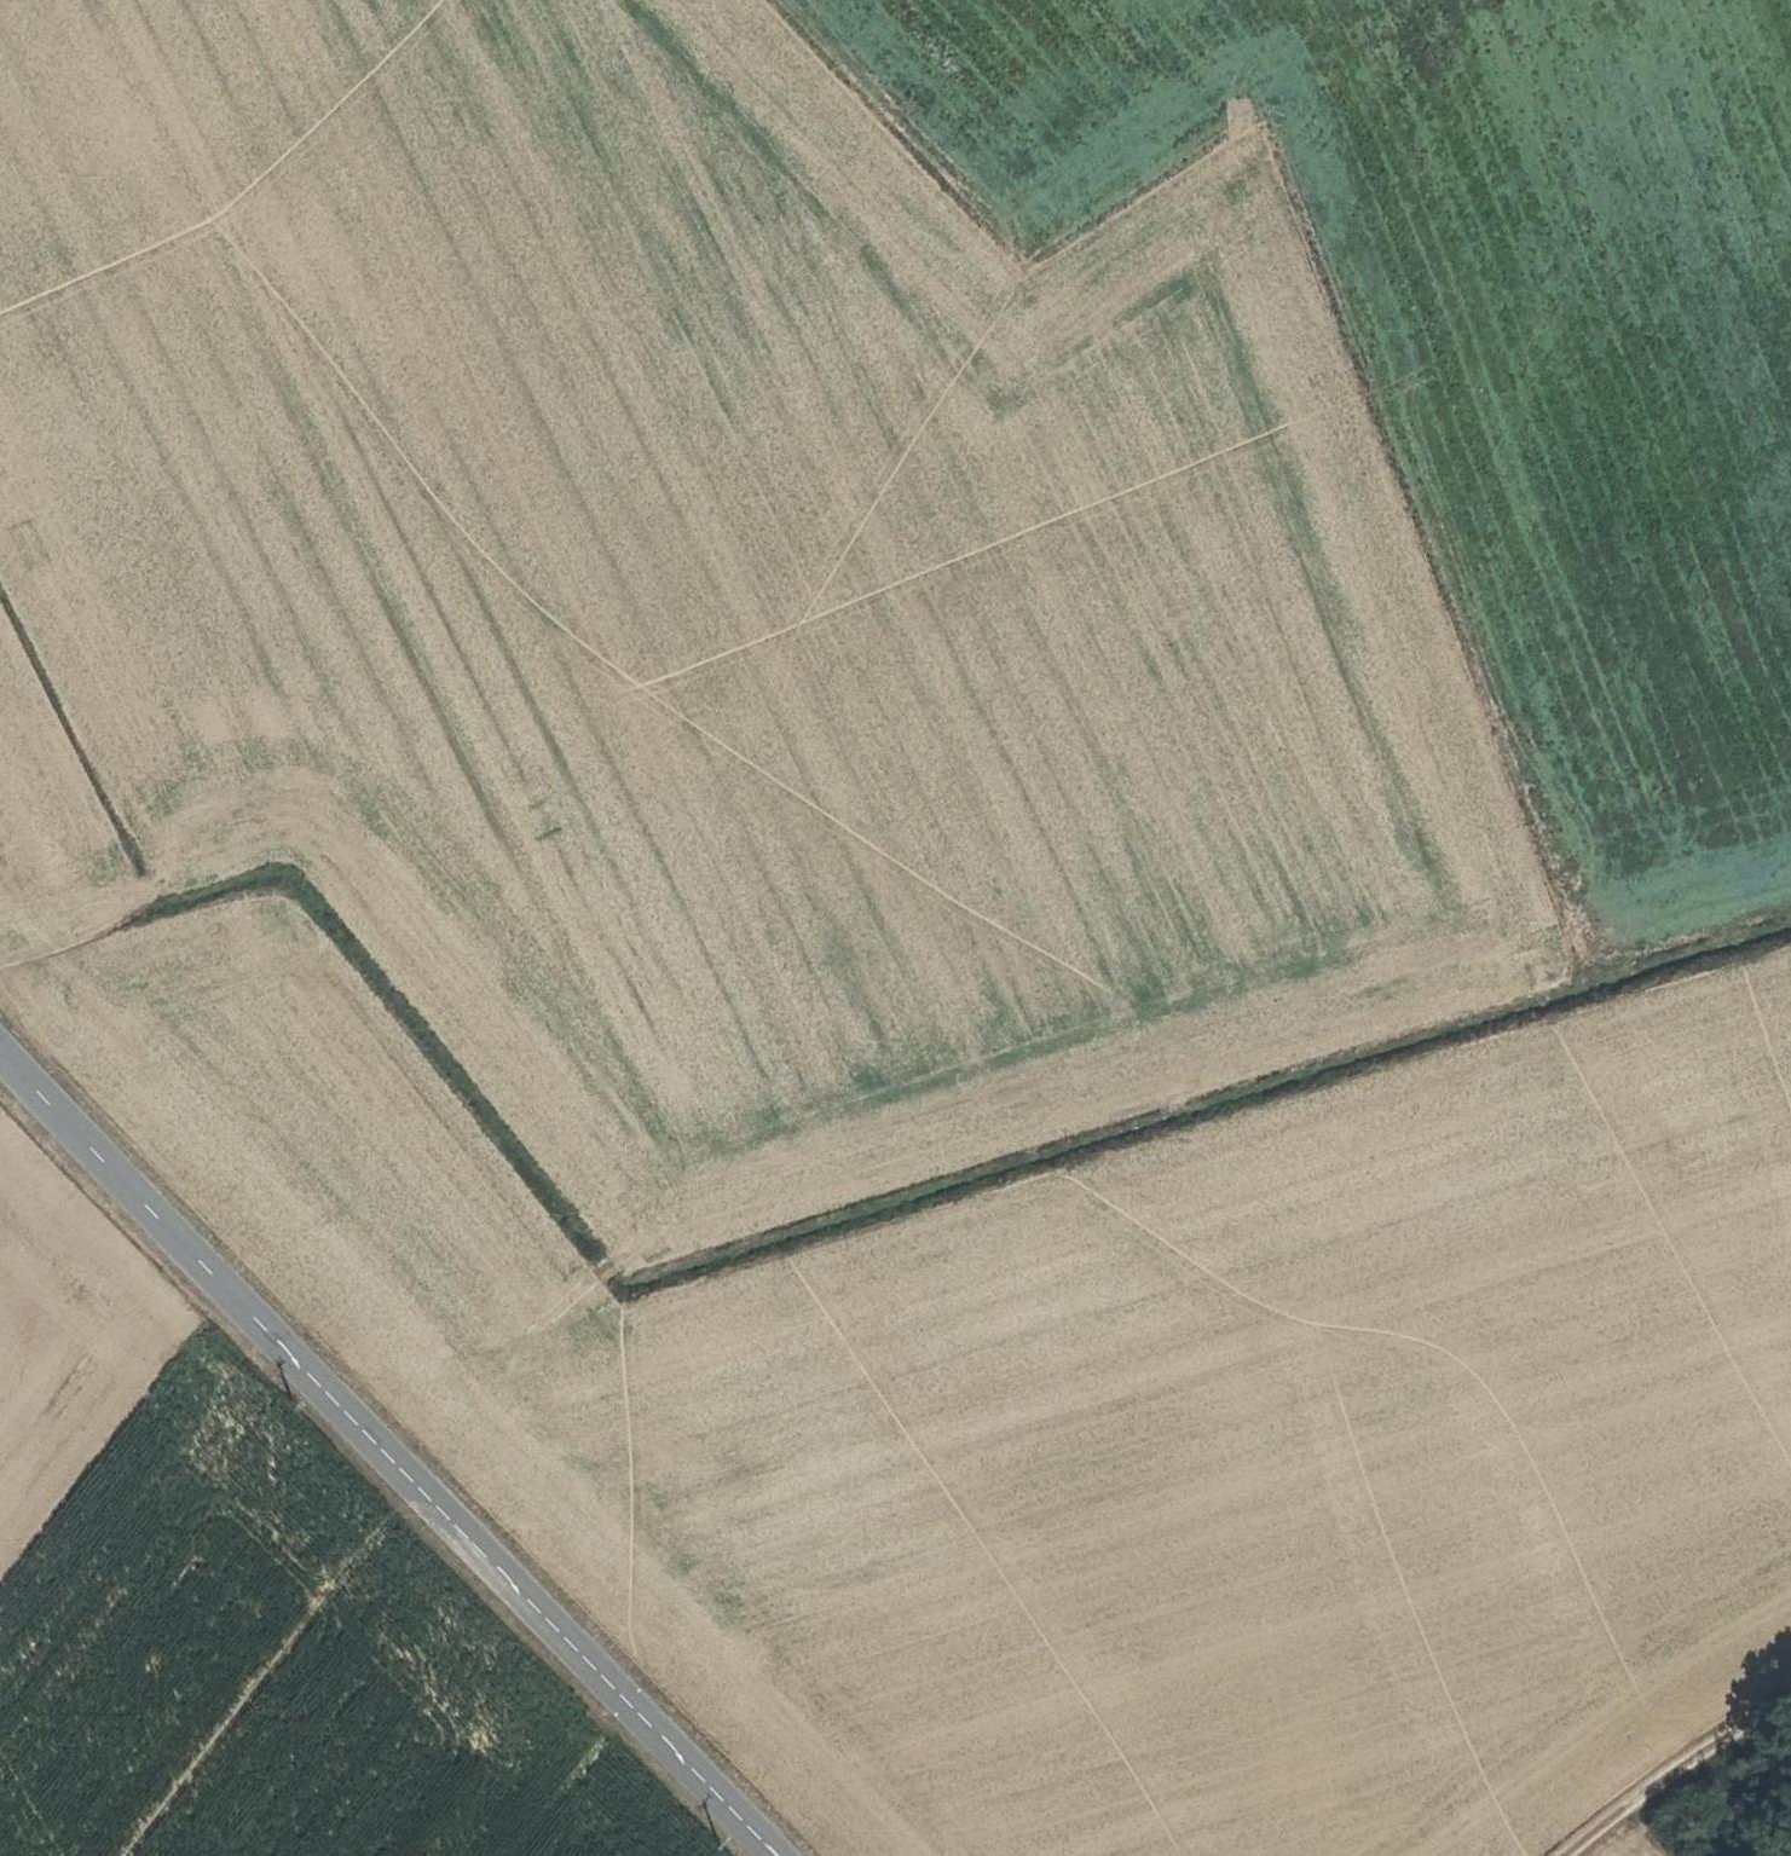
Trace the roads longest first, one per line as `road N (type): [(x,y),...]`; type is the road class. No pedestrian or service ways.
road 1 (tertiary): [(0,1064),(123,1200),(784,1855)]
road 2 (track): [(1573,1855),(1678,1773),(1790,1712)]

